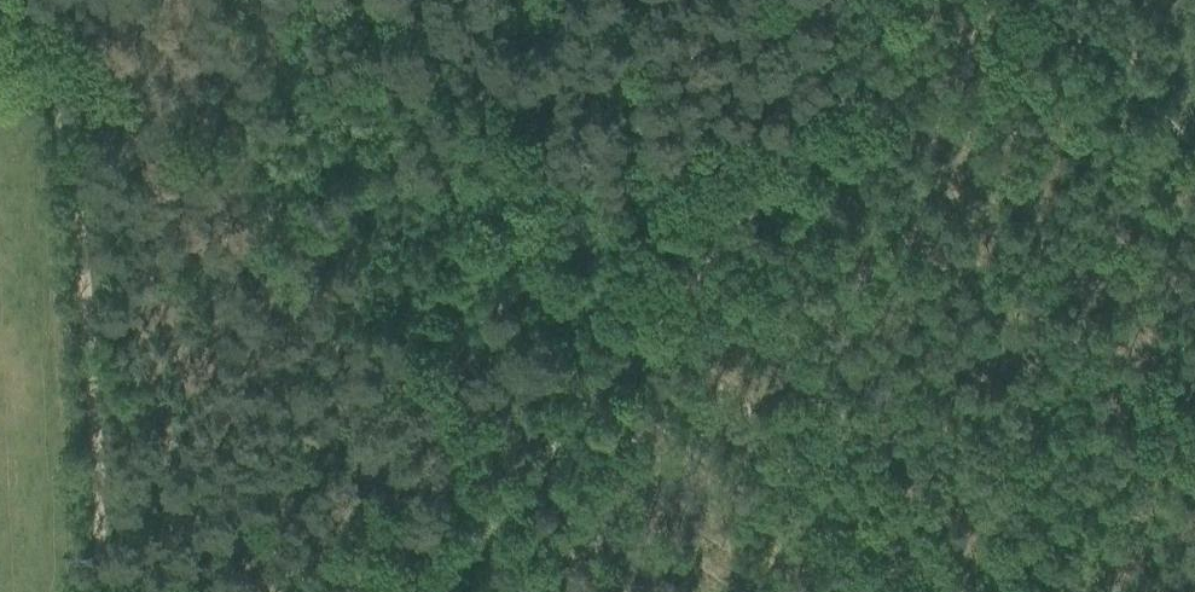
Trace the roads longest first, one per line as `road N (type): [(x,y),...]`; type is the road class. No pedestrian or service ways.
road 1 (track): [(422,591),(639,342),(852,55),(865,0)]
road 2 (track): [(88,591),(80,278),(57,141),(0,41)]
road 3 (track): [(978,591),(639,342)]

